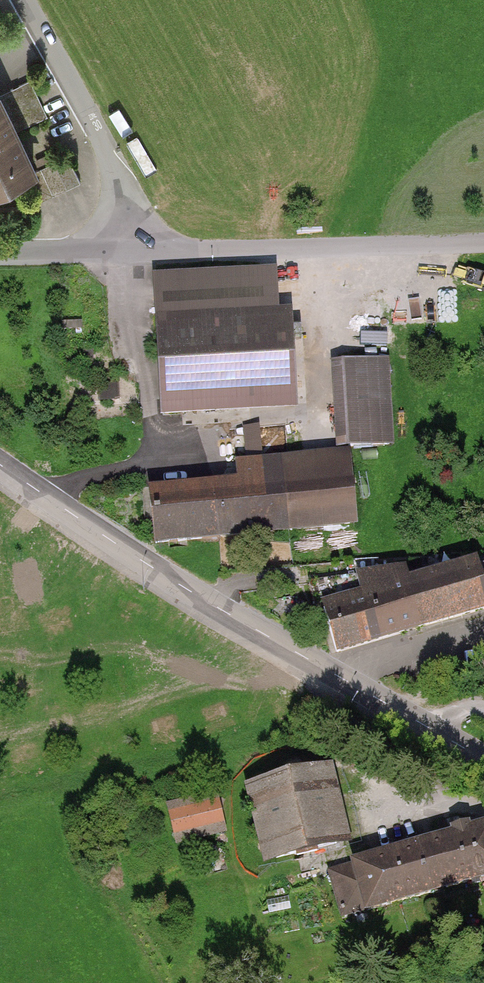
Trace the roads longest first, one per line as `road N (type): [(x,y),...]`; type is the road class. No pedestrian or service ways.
road 1 (tertiary): [(483,760),(193,593),(0,465)]
road 2 (residential): [(129,250),(483,245)]
road 3 (residential): [(129,250),(110,154),(24,0)]
road 4 (residential): [(0,255),(129,250)]

